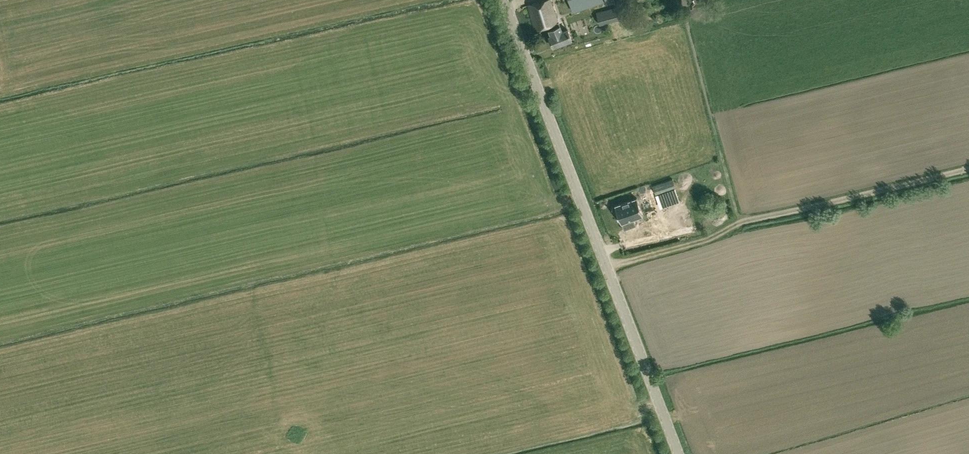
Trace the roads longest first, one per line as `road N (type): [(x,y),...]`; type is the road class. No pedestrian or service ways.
road 1 (tertiary): [(679,453),(503,0)]

